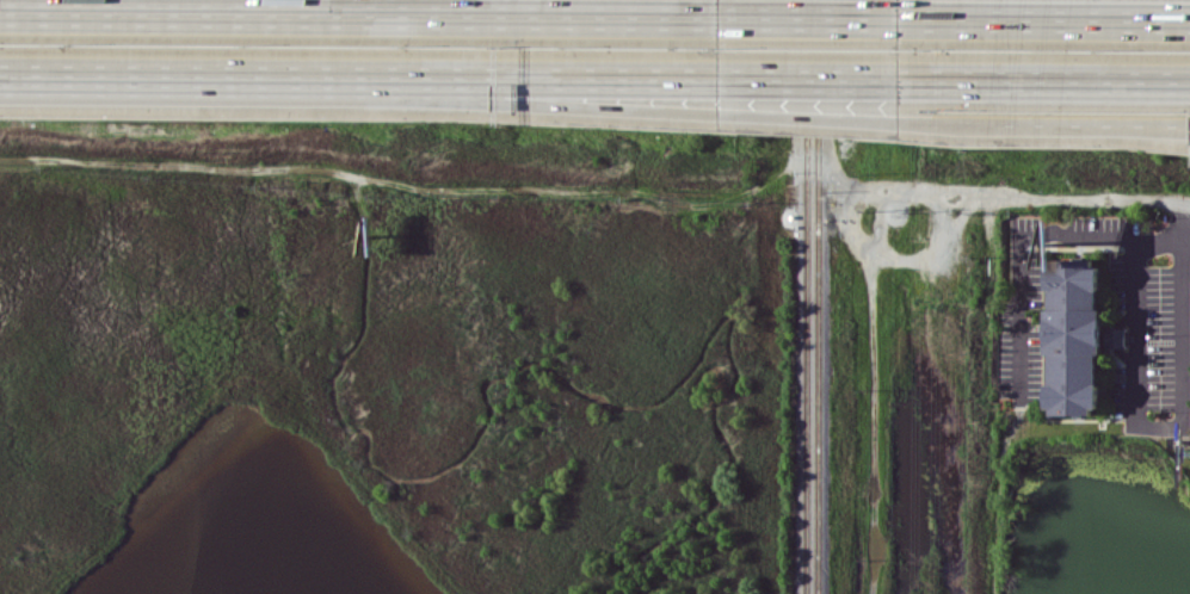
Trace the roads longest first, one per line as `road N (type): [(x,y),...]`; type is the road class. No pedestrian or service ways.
road 1 (motorway): [(216,75),(415,99),(722,113)]
road 2 (motorway): [(216,75),(722,78)]
road 3 (motorway): [(722,16),(230,13)]
road 4 (motorway): [(901,79),(1189,81)]
road 5 (motorway): [(1189,19),(902,17)]
road 6 (motorway): [(722,113),(1005,124)]
road 7 (motorway): [(230,13),(0,12)]
road 8 (motorway): [(0,74),(216,75)]
road 9 (residential): [(1189,205),(993,200)]
road 10 (motorway): [(902,17),(722,16)]
road 11 (motorway): [(722,78),(901,79)]
road 12 (motorway): [(369,0),(230,13)]

